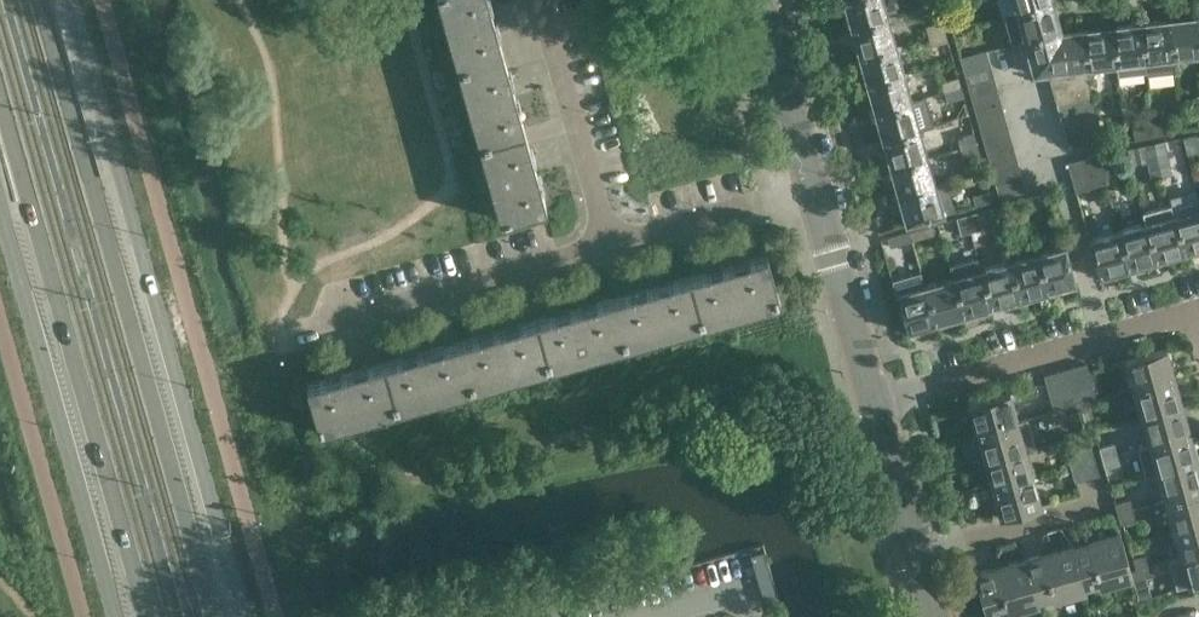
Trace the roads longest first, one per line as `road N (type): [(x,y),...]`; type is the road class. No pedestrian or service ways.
road 1 (secondary): [(214,616),(41,0)]
road 2 (tertiary): [(243,616),(72,0)]
road 3 (secondary): [(0,102),(146,616)]
road 4 (tertiary): [(0,216),(114,616)]
road 5 (residential): [(873,399),(1191,309)]
road 6 (residential): [(308,329),(616,239)]
road 7 (residential): [(616,239),(548,0)]
road 8 (unclassified): [(873,399),(813,182)]
road 9 (unclassified): [(933,616),(873,399)]
road 10 (residential): [(616,239),(813,182)]
road 11 (unclassified): [(813,182),(763,0)]

